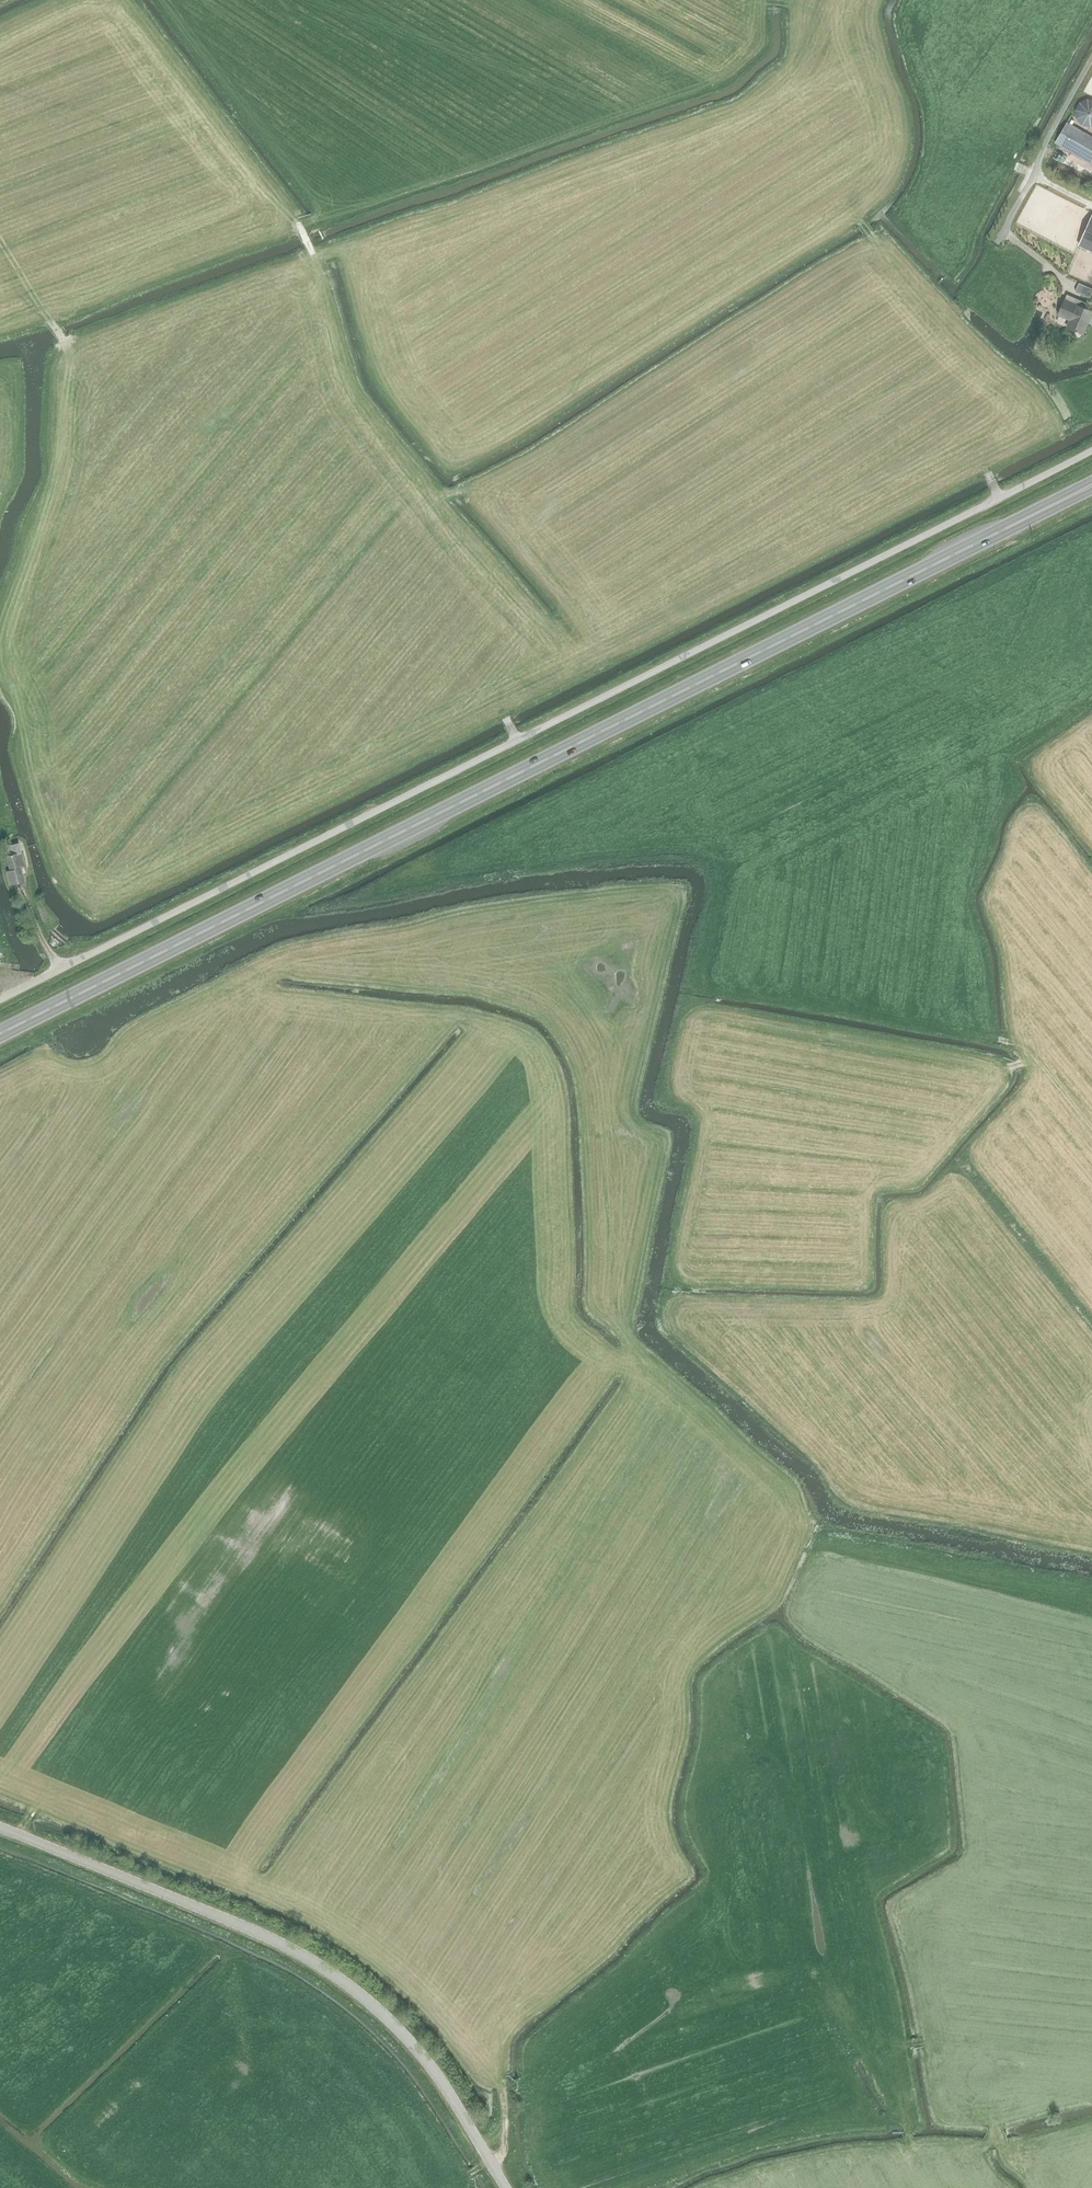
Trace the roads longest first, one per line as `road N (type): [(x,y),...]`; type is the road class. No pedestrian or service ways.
road 1 (unclassified): [(0,999),(1091,450)]
road 2 (trunk): [(0,1032),(1080,490)]
road 3 (unclassified): [(506,2187),(424,2055),(321,1965),(234,1921),(0,1827)]
road 4 (track): [(1091,1130),(1028,1050),(997,1039)]

